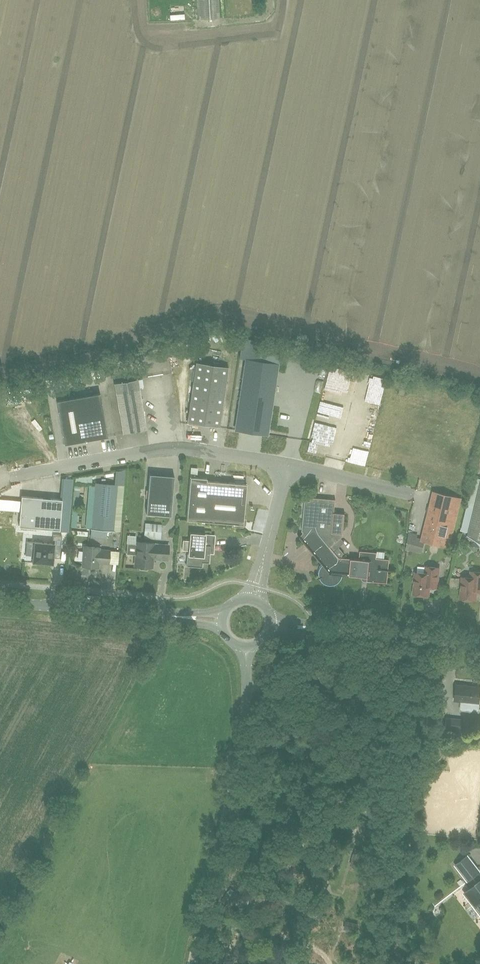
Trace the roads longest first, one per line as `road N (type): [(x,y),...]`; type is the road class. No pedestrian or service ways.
road 1 (unclassified): [(190,963),(249,649)]
road 2 (unclassified): [(288,467),(182,449),(10,477)]
road 3 (tertiary): [(223,623),(0,602)]
road 4 (tertiary): [(479,646),(273,623)]
road 5 (unclassified): [(254,599),(288,467)]
road 6 (unclassified): [(420,496),(288,467)]

